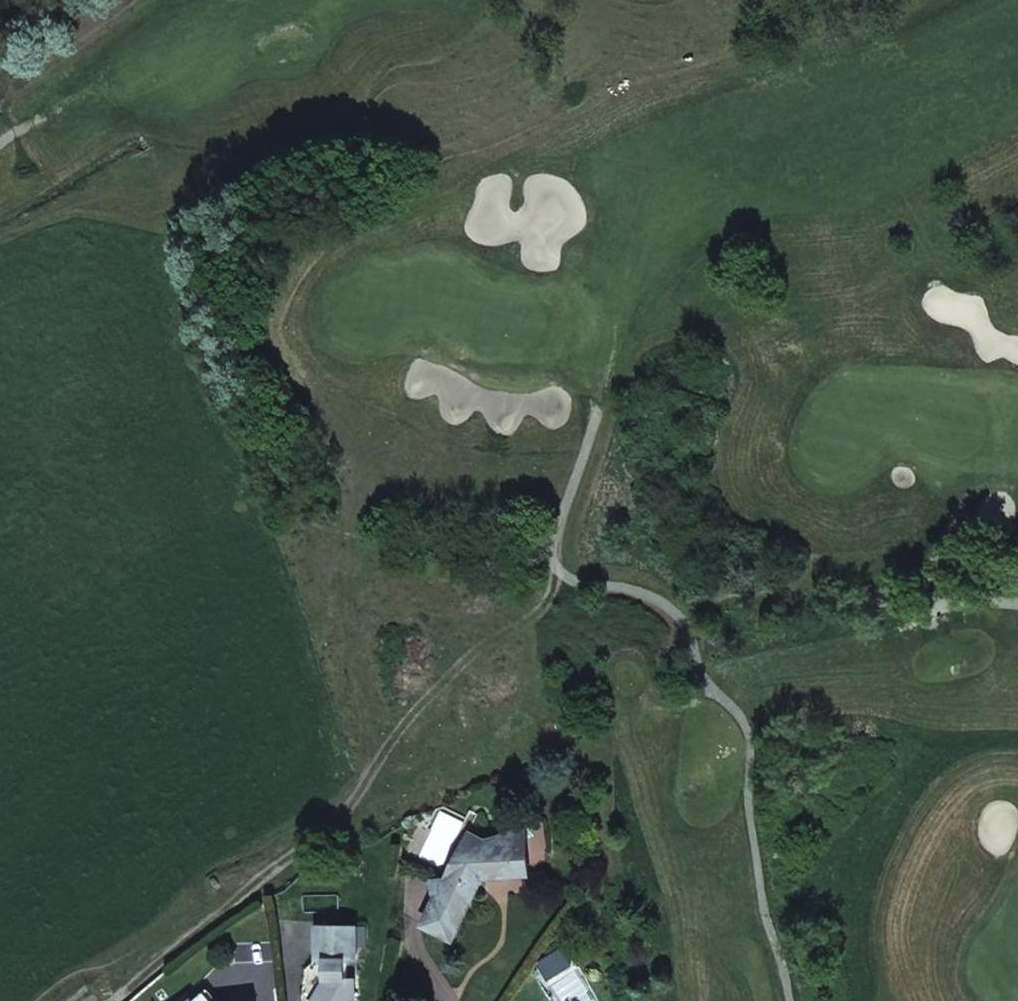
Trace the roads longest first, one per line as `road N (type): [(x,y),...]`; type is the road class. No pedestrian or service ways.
road 1 (residential): [(113,1000),(301,869)]

